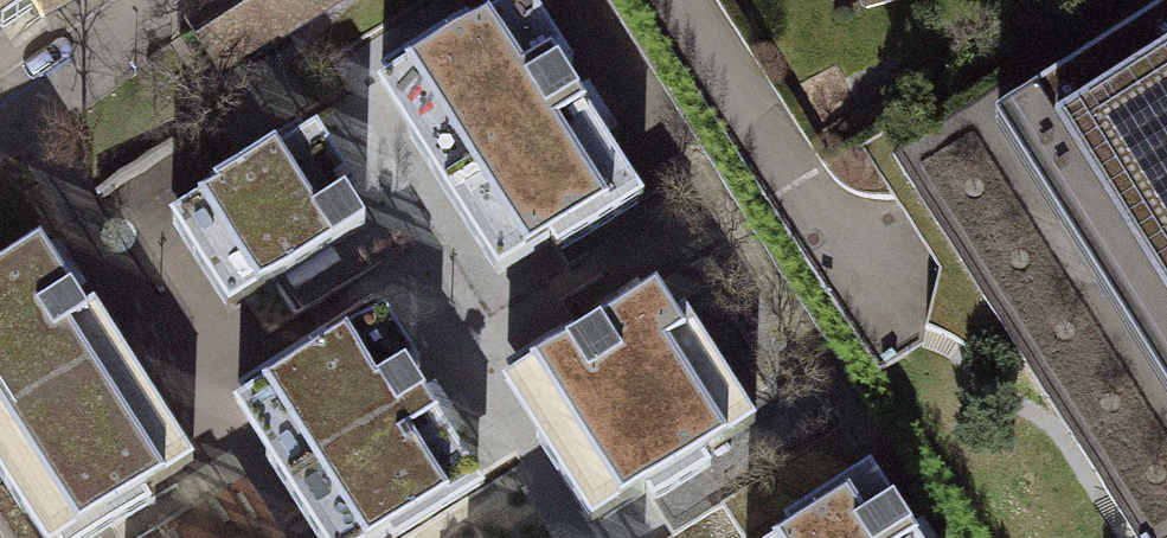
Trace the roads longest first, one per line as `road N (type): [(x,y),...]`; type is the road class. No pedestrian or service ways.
road 1 (residential): [(163,0),(0,111)]

